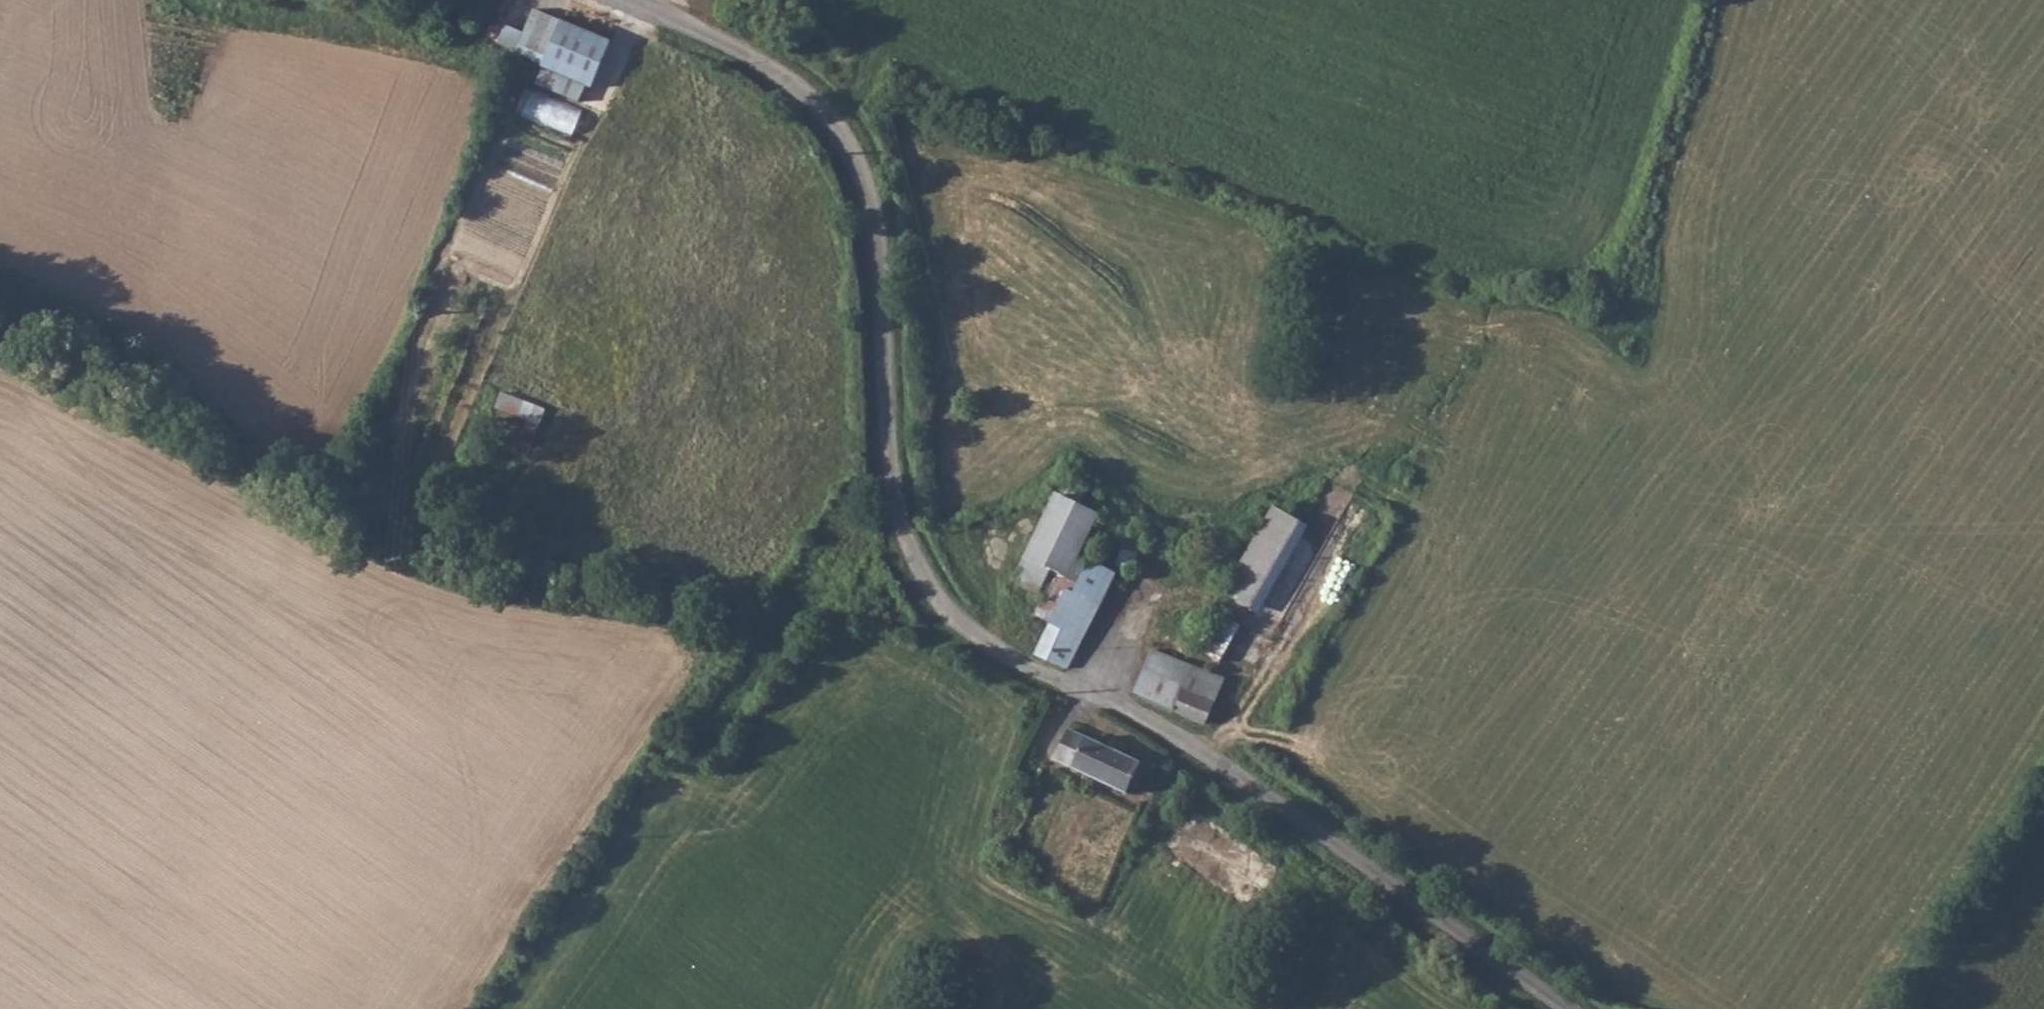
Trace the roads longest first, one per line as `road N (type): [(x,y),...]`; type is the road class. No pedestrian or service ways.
road 1 (unclassified): [(623,0),(744,54),(801,92),(841,137),(876,237),(897,512),(920,573),(950,613),(995,647),(1216,763),(1562,1008)]

